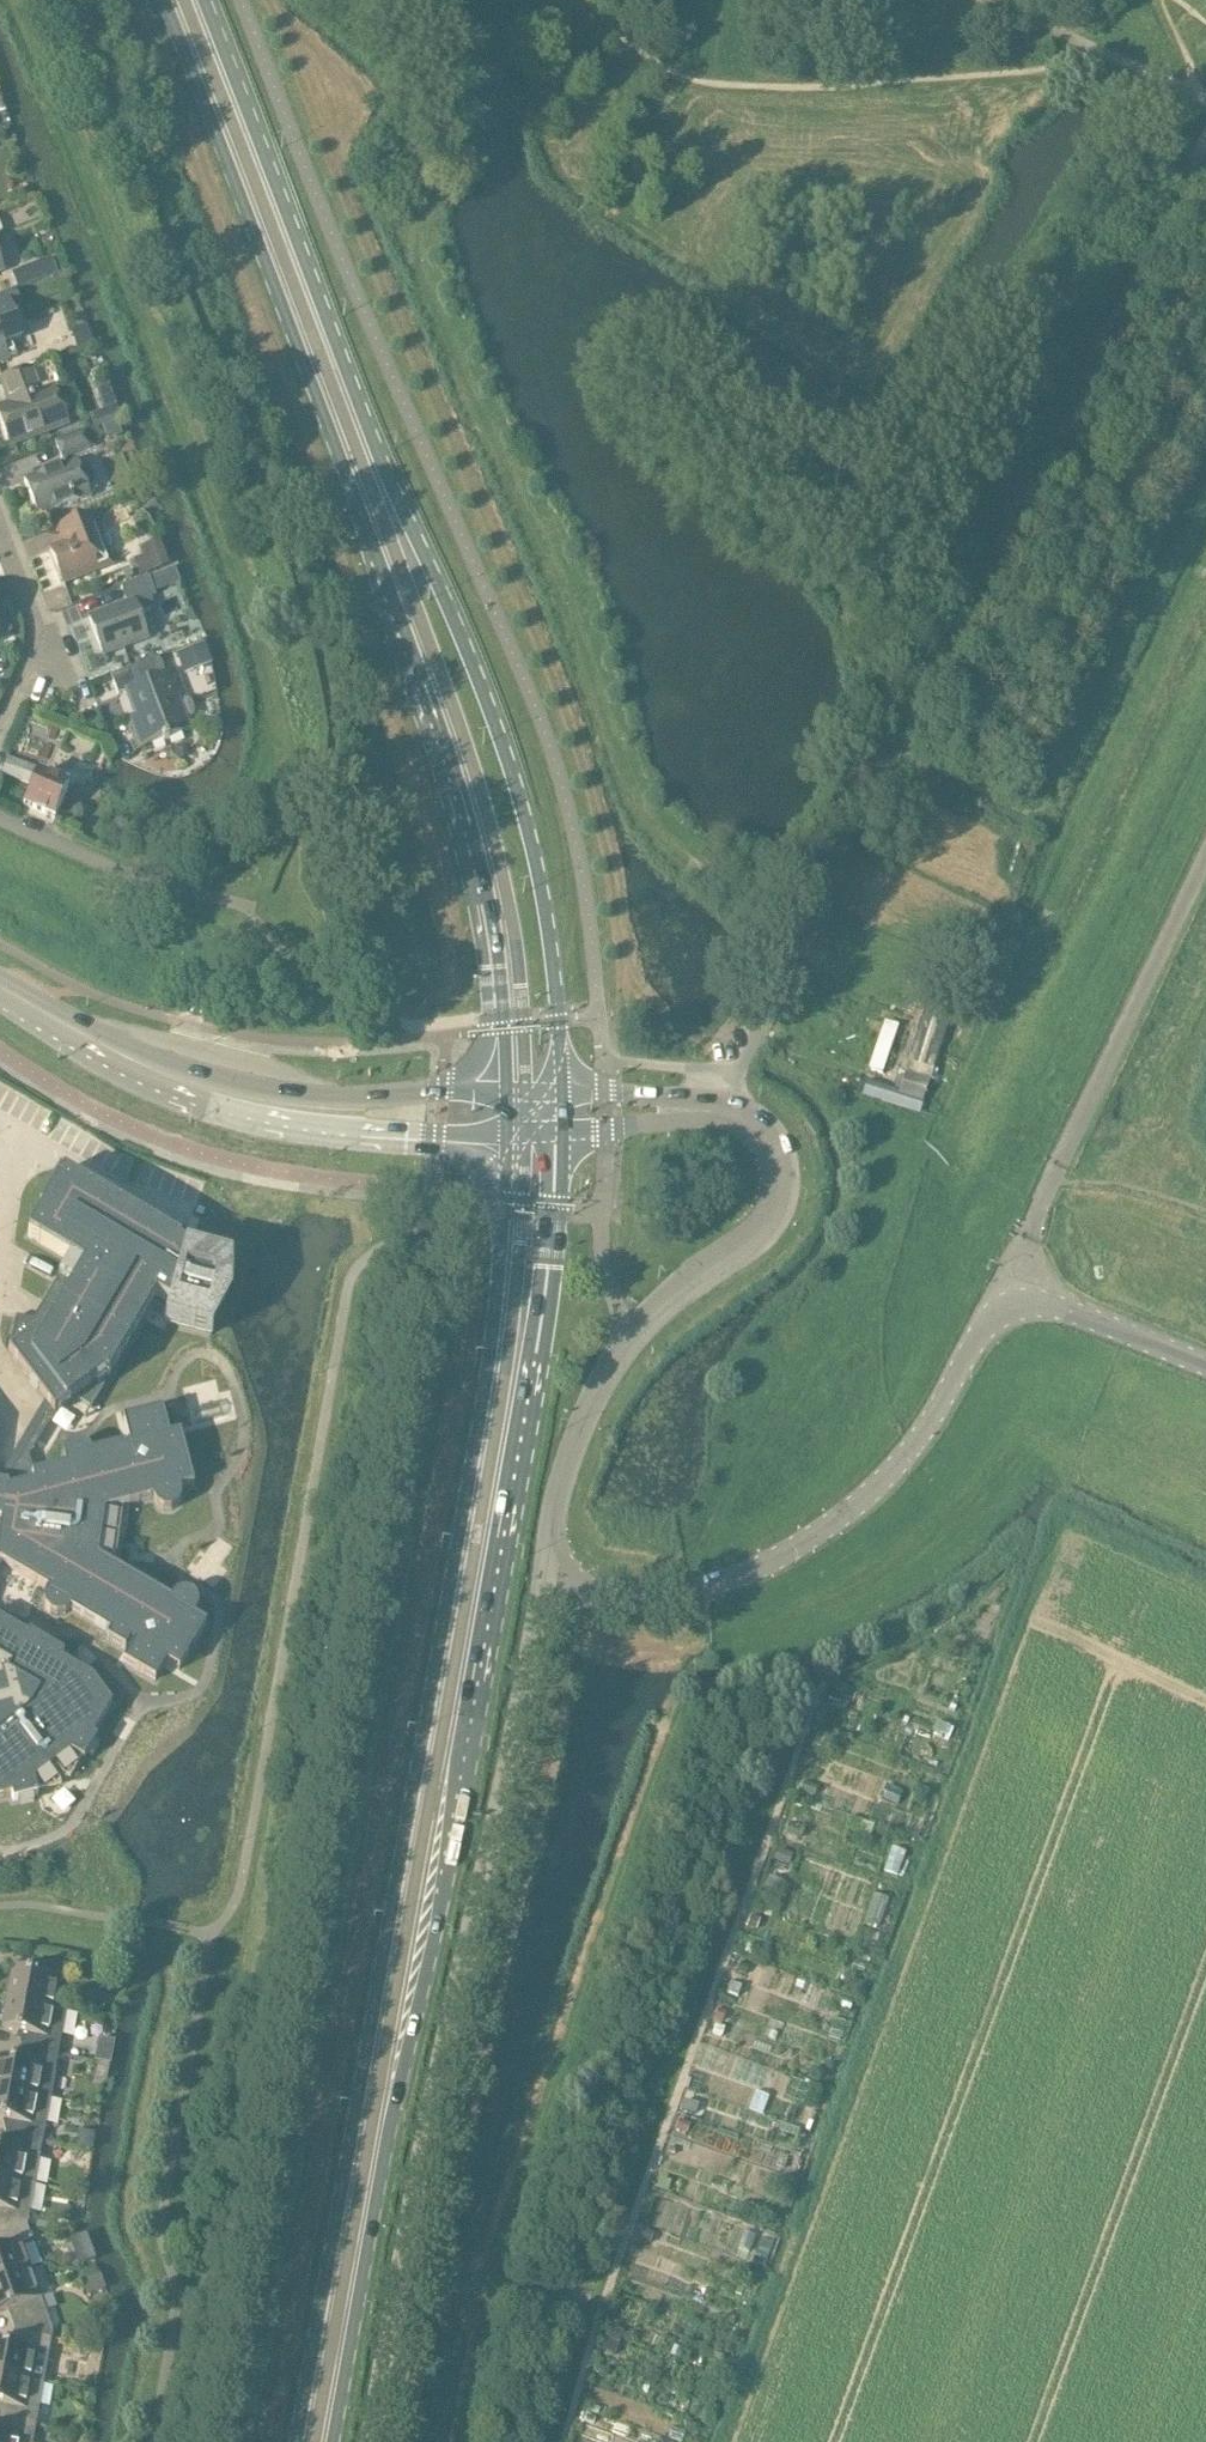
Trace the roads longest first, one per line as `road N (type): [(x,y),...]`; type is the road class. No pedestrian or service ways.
road 1 (secondary): [(512,1335),(314,2441)]
road 2 (unclassified): [(370,2441),(542,1578)]
road 3 (unclassified): [(542,1578),(613,1594),(665,1594),(778,1557),(867,1491),(905,1449),(984,1316),(1014,1295),(1053,1299),(1205,1362)]
road 4 (secondary): [(553,1092),(555,969),(513,775),(460,627),(382,511)]
road 5 (secondary): [(382,511),(398,608),(481,895),(508,1090)]
road 6 (unclassified): [(542,1578),(569,1452),(610,1361),(665,1298),(765,1222),(776,1201),(768,1140),(756,1126),(724,1113)]
road 7 (secondary): [(185,0),(382,511)]
road 8 (track): [(1051,1182),(1205,856)]
road 9 (tertiary): [(69,1029),(163,1075),(286,1107)]
road 10 (tertiary): [(286,1107),(407,1141),(510,1138)]
road 11 (tertiary): [(508,1090),(442,1087),(286,1107)]
road 12 (secondary): [(512,1335),(548,1219),(552,1135)]
road 13 (residential): [(0,724),(40,637),(0,536)]
road 14 (secondary): [(510,1138),(512,1335)]
road 15 (unclassified): [(552,1135),(724,1113)]
road 16 (unclassified): [(724,1113),(635,1095),(553,1092)]
road 17 (track): [(1014,1295),(1016,1257),(1051,1182)]

